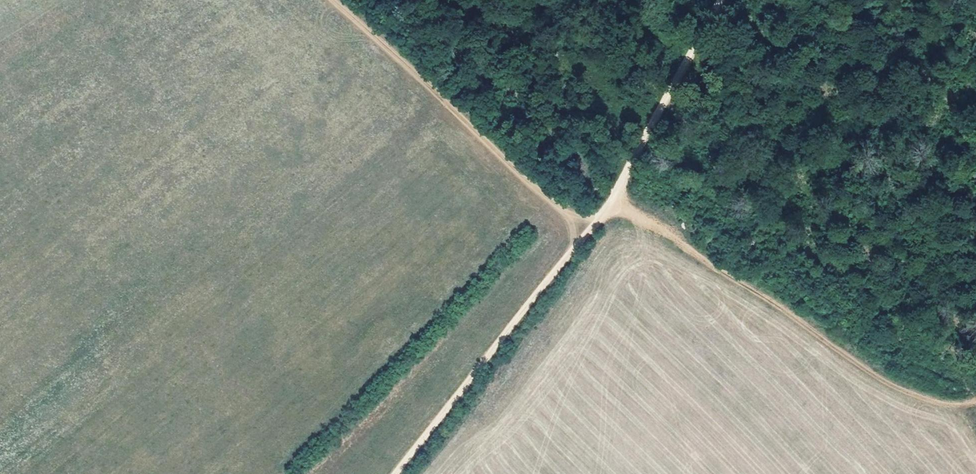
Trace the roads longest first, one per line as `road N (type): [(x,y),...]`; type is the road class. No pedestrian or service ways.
road 1 (track): [(614,196),(872,374),(926,398),(975,402)]
road 2 (track): [(614,196),(396,473)]
road 3 (track): [(588,232),(337,0)]
road 4 (track): [(730,0),(614,196)]

